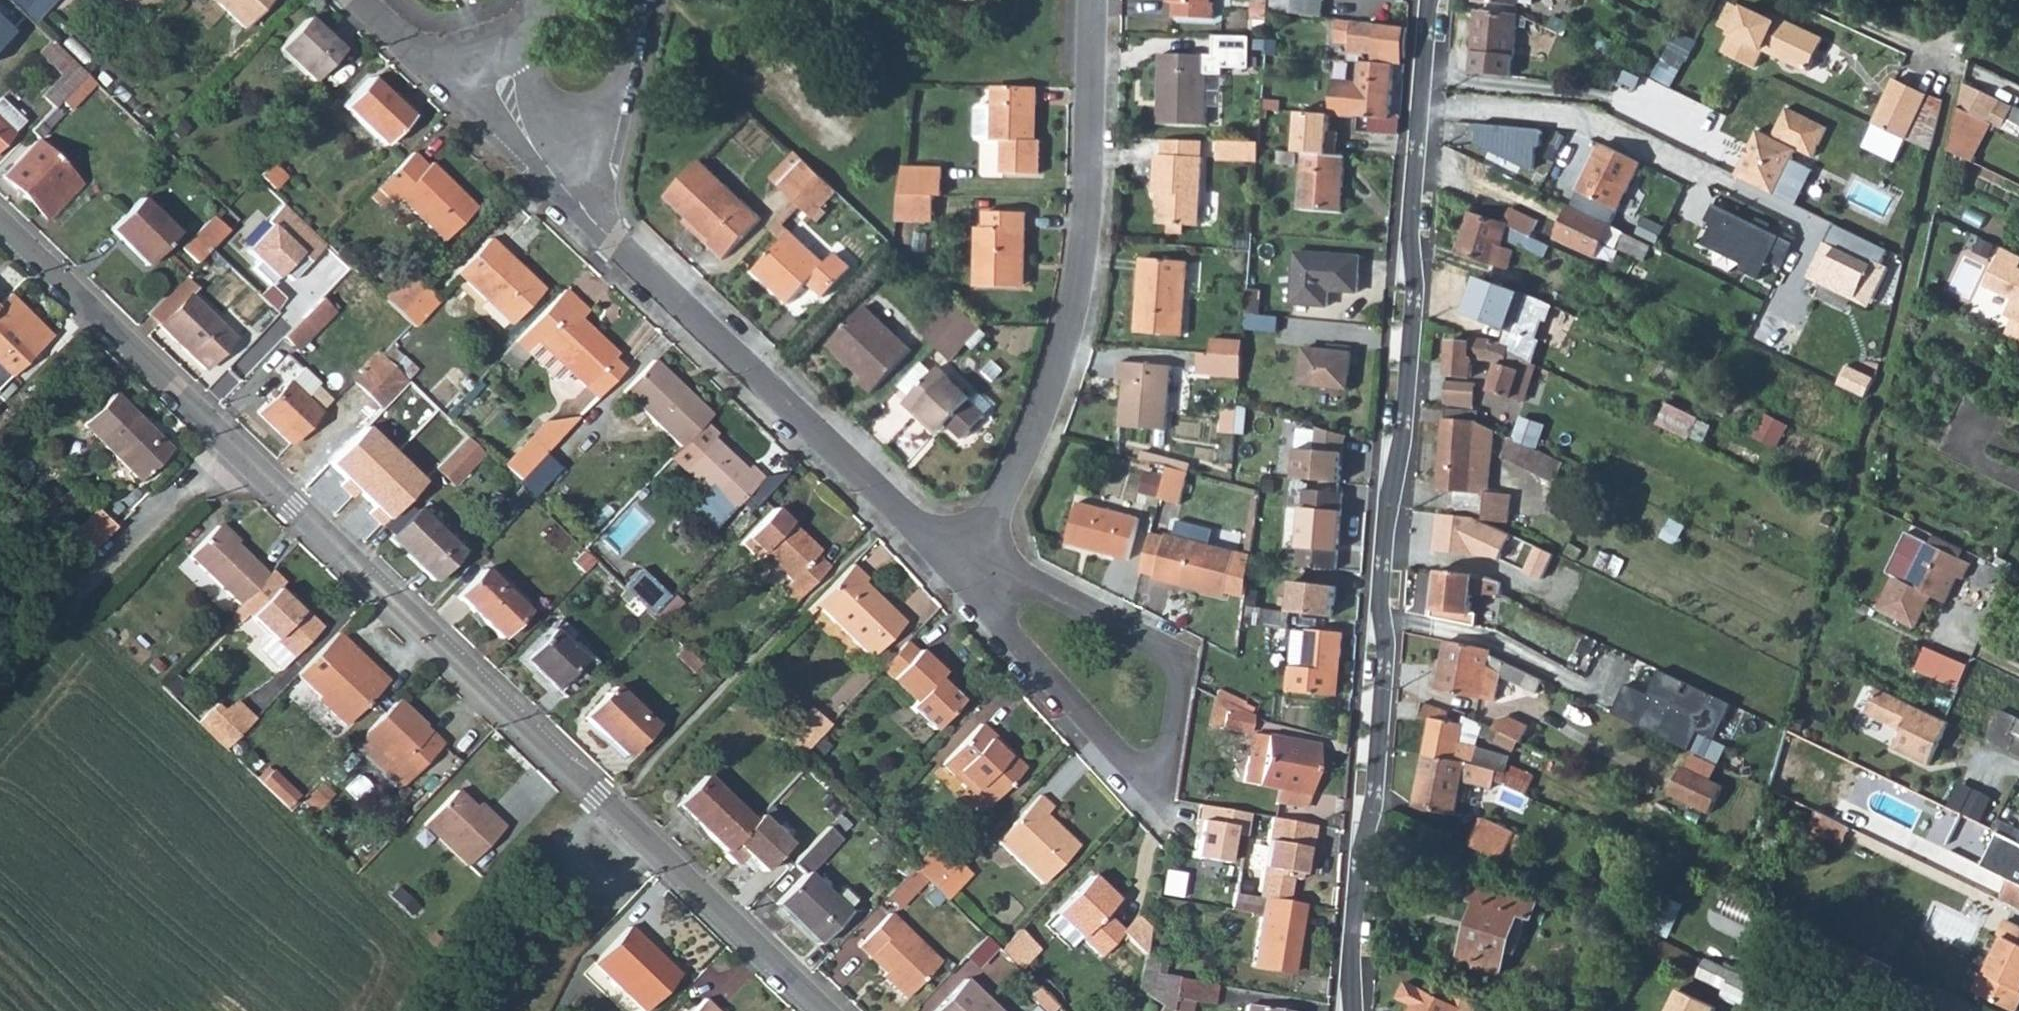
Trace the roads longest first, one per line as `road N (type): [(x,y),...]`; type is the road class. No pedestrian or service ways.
road 1 (residential): [(1430,0),(1410,238),(1416,283),(1379,610),(1387,644),(1374,799),(1362,841),(1352,1010)]
road 2 (residential): [(230,451),(823,1010)]
road 3 (residential): [(1094,0),(1088,204),(1073,315),(969,578)]
road 4 (residential): [(969,578),(1110,751),(1142,785),(1159,789),(1180,670),(1159,647),(1037,587)]
road 5 (residential): [(591,217),(969,578)]
road 6 (unclassified): [(230,451),(0,674)]
road 7 (residential): [(0,229),(230,451)]
road 8 (residential): [(427,62),(591,217)]
road 9 (residential): [(591,217),(635,0)]
road 10 (residential): [(540,0),(516,48),(479,64),(427,62)]

